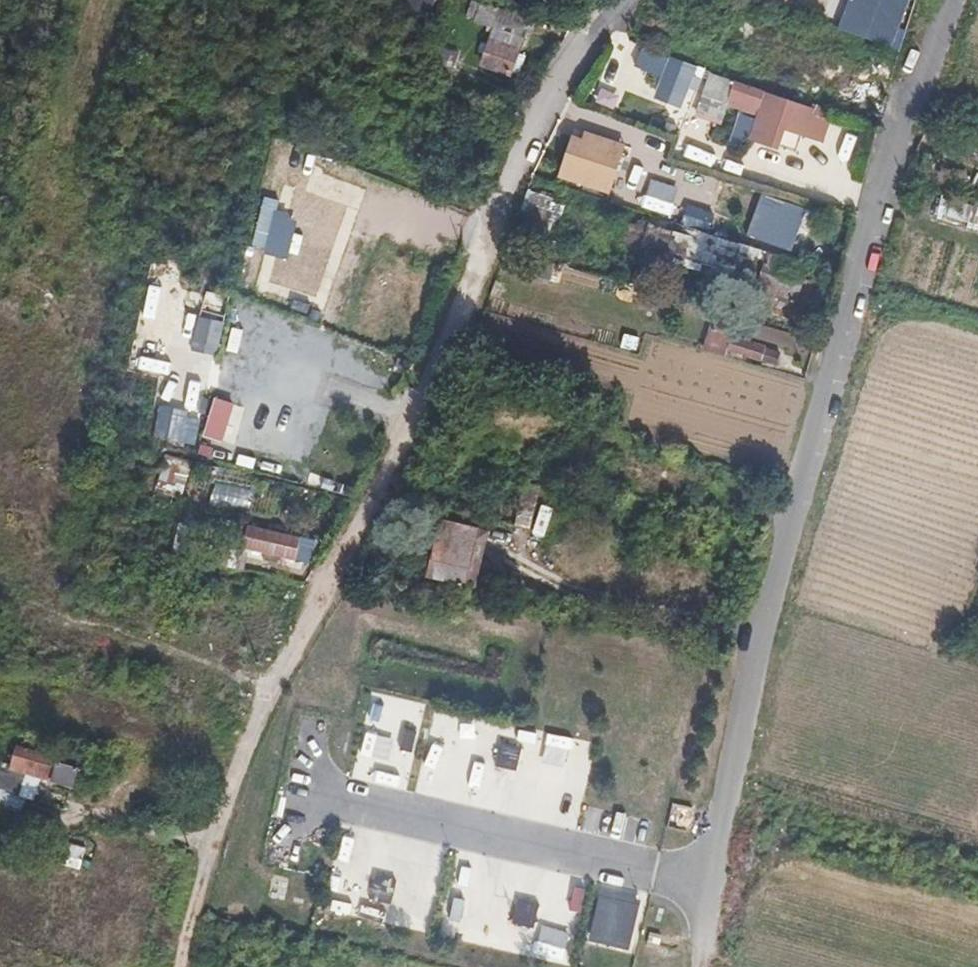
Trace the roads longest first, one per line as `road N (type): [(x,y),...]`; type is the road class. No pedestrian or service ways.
road 1 (residential): [(954,0),(880,217),(743,726),(710,884),(706,966)]

